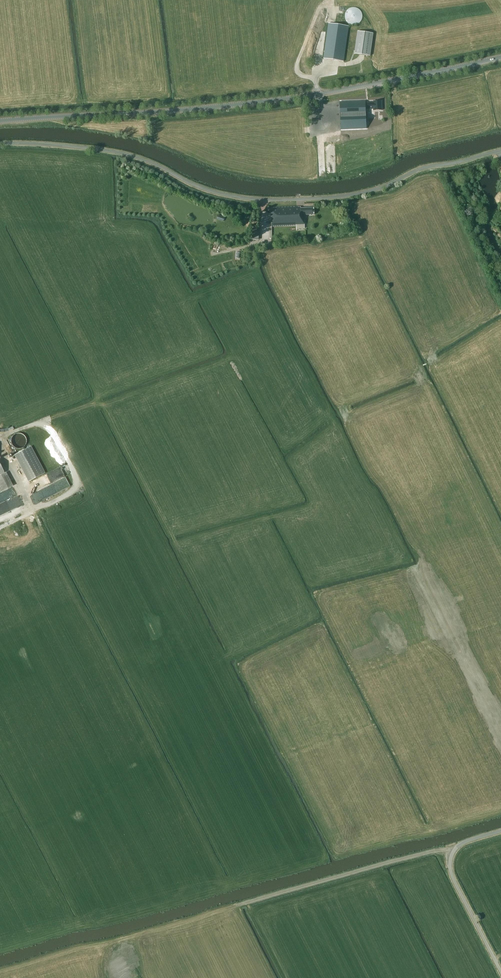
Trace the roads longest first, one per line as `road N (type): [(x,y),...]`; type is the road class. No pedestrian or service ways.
road 1 (unclassified): [(0,144),(114,151),(208,189),(265,200),(363,192),(421,168),(500,150)]
road 2 (secondary): [(0,121),(252,102),(500,57)]
road 3 (track): [(452,854),(439,850),(0,972)]
road 4 (unclassified): [(500,972),(450,862),(463,843),(500,831)]

